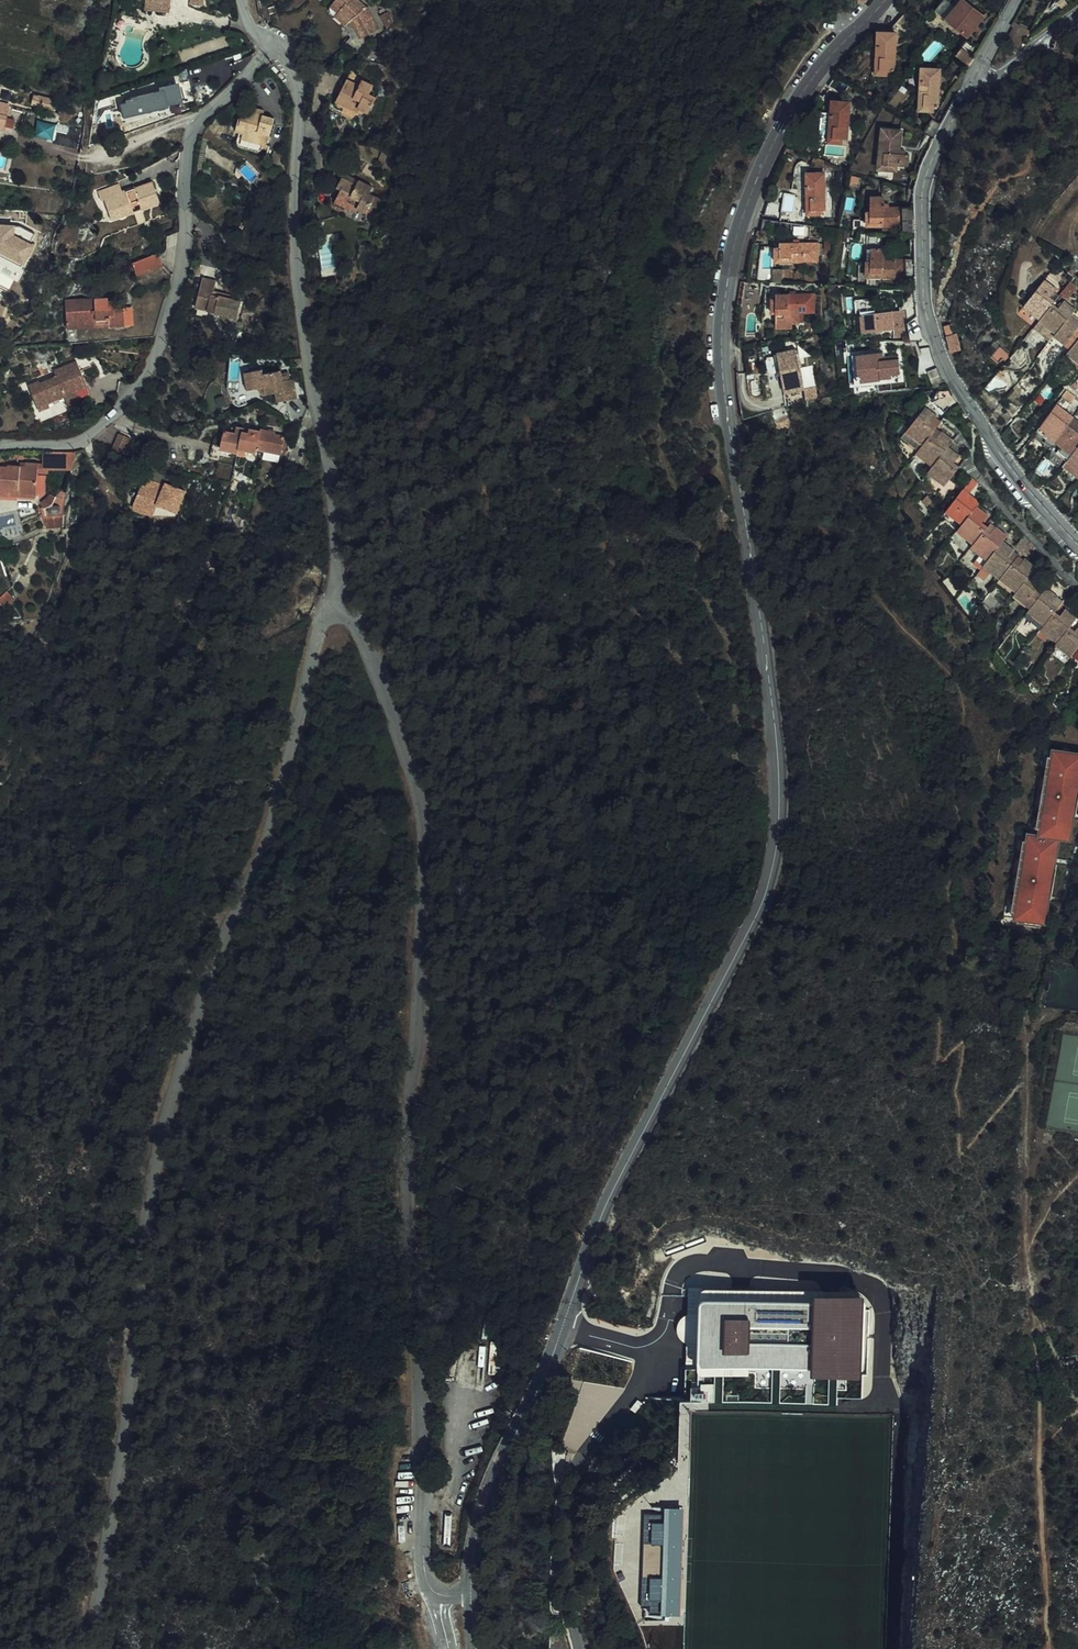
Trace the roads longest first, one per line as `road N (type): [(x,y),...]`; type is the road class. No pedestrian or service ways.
road 1 (tertiary): [(472,1593),(480,1527),(609,1201),(770,882),(780,821),(777,733),(727,408),(724,309),(744,219),(796,97),(880,0)]
road 2 (unclassified): [(341,611),(319,626),(261,871),(200,1008),(167,1118),(91,1648)]
road 3 (unclassified): [(440,1596),(421,1551),(419,800),(378,668),(353,617),(341,611)]
road 4 (residential): [(341,611),(335,507),(296,262),(301,106),(295,73),(274,46)]
road 5 (residential): [(274,46),(191,131),(184,264),(144,381),(86,436),(0,443)]
road 6 (residential): [(1077,545),(1004,460),(951,380),(927,319),(929,170),(974,78)]
road 7 (track): [(1026,1079),(1021,1164),(1032,1296),(1077,1399)]
road 8 (residential): [(974,78),(995,77),(1077,15)]

